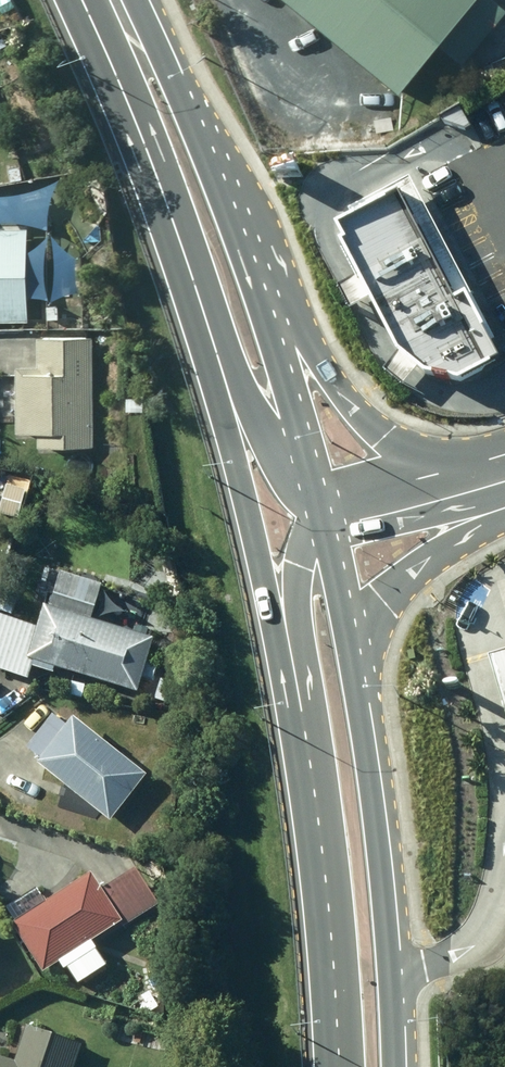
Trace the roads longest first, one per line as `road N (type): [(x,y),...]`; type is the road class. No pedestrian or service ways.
road 1 (primary): [(284,693),(249,520),(185,294)]
road 2 (primary): [(347,662),(391,970),(392,1066)]
road 3 (primary): [(330,1066),(312,847),(284,693)]
road 4 (primary): [(243,246),(330,381),(384,435),(421,452),(504,467)]
road 5 (primary): [(185,294),(150,166),(82,0)]
road 6 (primary): [(243,246),(316,508)]
road 7 (primary): [(135,0),(243,246)]
road 8 (primary): [(316,508),(249,427),(185,294)]
road 9 (primary): [(504,496),(477,530),(412,572),(347,662)]
road 10 (residential): [(316,508),(504,475)]
road 11 (primary): [(284,693),(297,563),(316,508)]
road 12 (primary): [(316,508),(347,662)]

